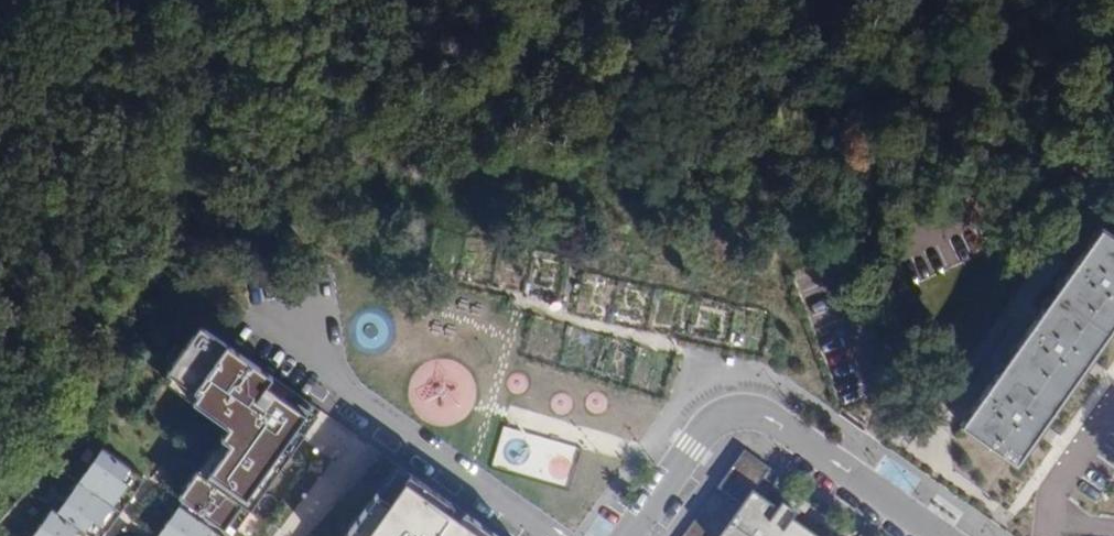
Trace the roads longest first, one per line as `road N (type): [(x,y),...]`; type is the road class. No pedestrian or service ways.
road 1 (residential): [(935,535),(763,416),(739,412),(721,416),(636,535)]
road 2 (residential): [(560,535),(270,332)]

